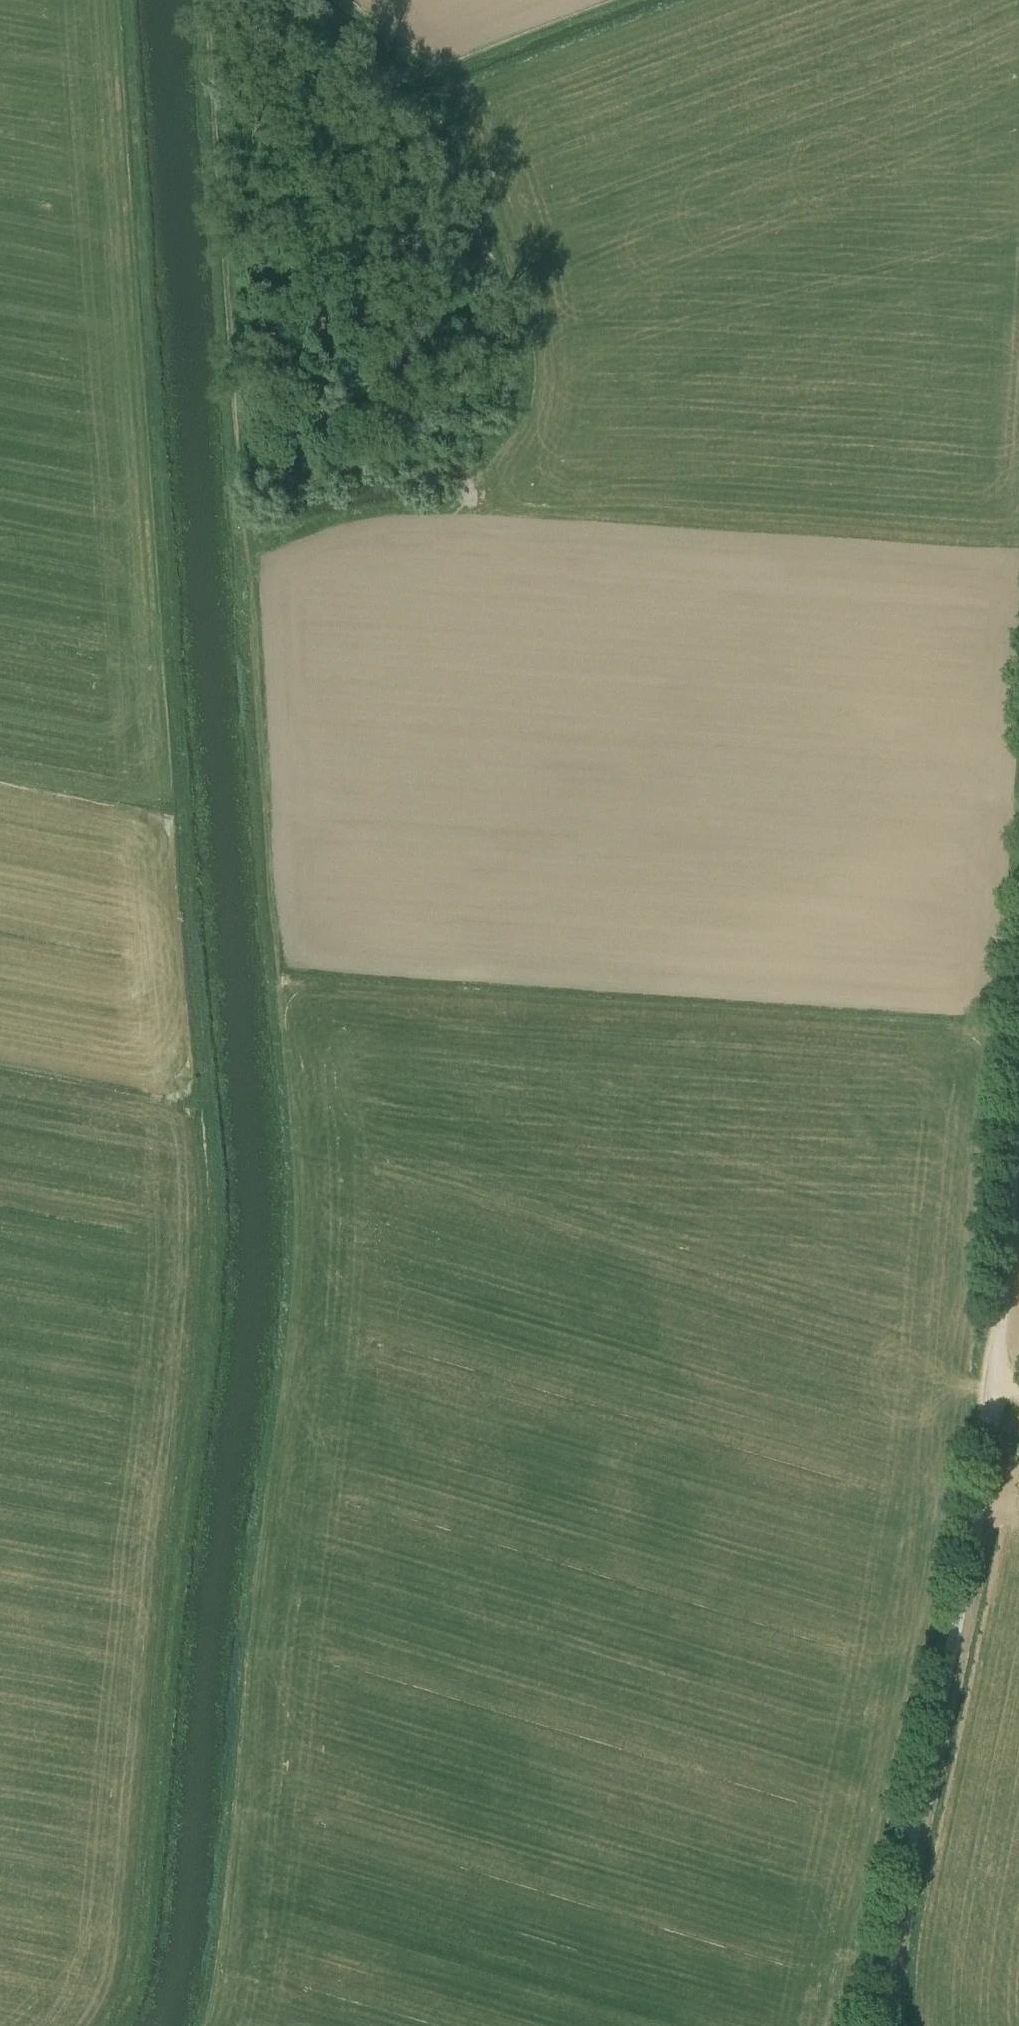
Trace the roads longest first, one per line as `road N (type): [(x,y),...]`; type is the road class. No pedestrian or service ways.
road 1 (track): [(106,2025),(138,1933),(166,1594),(203,1291),(197,1112)]
road 2 (unclassified): [(893,2025),(895,1942),(987,1484),(1018,1116)]

